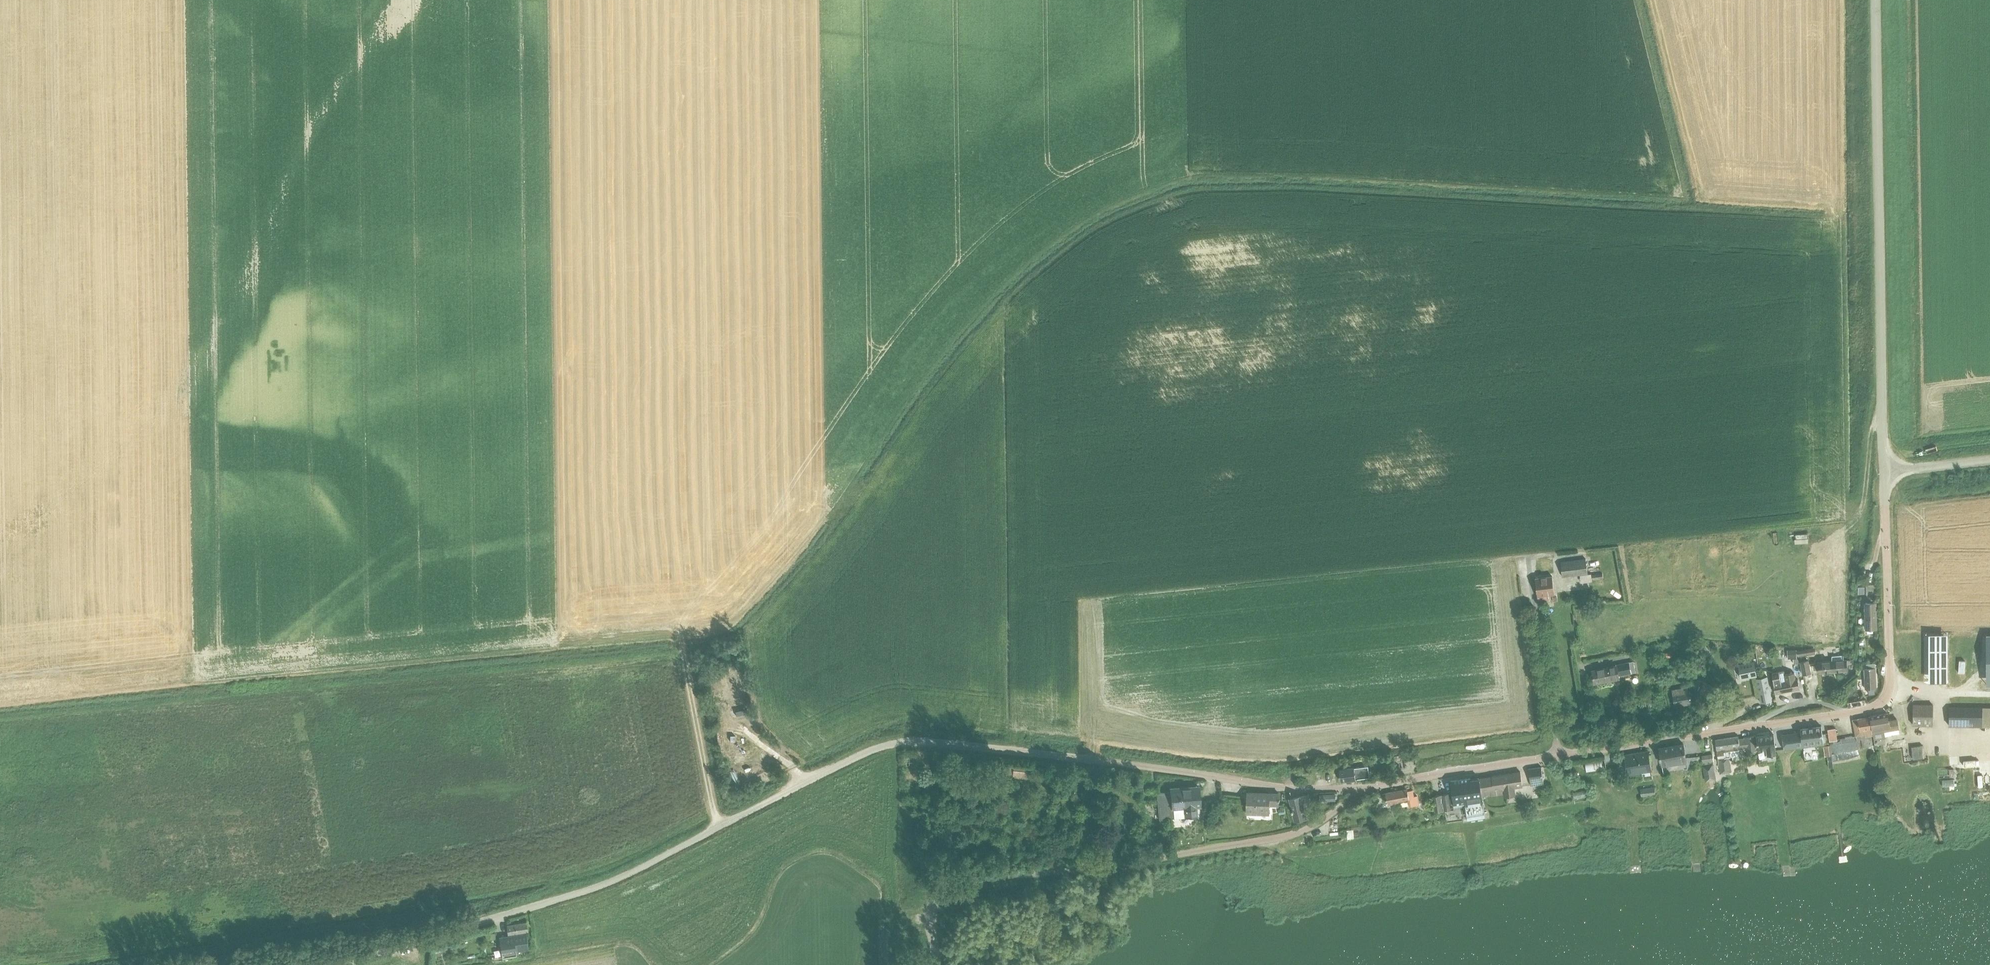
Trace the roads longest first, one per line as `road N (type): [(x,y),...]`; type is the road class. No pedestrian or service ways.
road 1 (unclassified): [(348,964),(611,882),(892,744),(946,743),(1284,788),(1364,787)]
road 2 (unclassified): [(1364,787),(1873,708),(1891,681),(1884,471)]
road 3 (unclassified): [(934,964),(933,906),(949,884),(1289,835),(1364,787)]
road 4 (unclassified): [(1884,471),(1877,0)]

